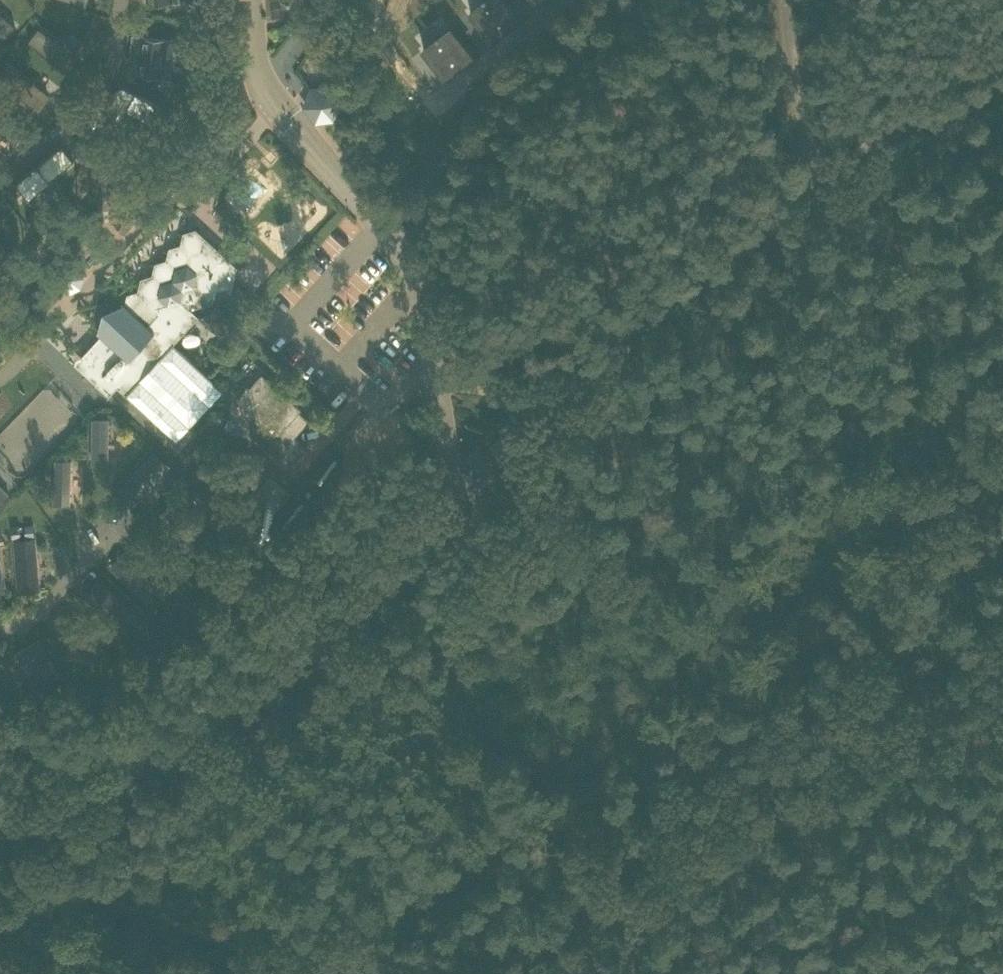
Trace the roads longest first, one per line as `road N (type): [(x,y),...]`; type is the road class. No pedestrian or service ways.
road 1 (unclassified): [(0,821),(62,807),(154,757),(307,646),(472,506),(700,279),(850,158),(916,117),(1002,82)]
road 2 (track): [(62,807),(92,880),(190,933),(285,961)]

